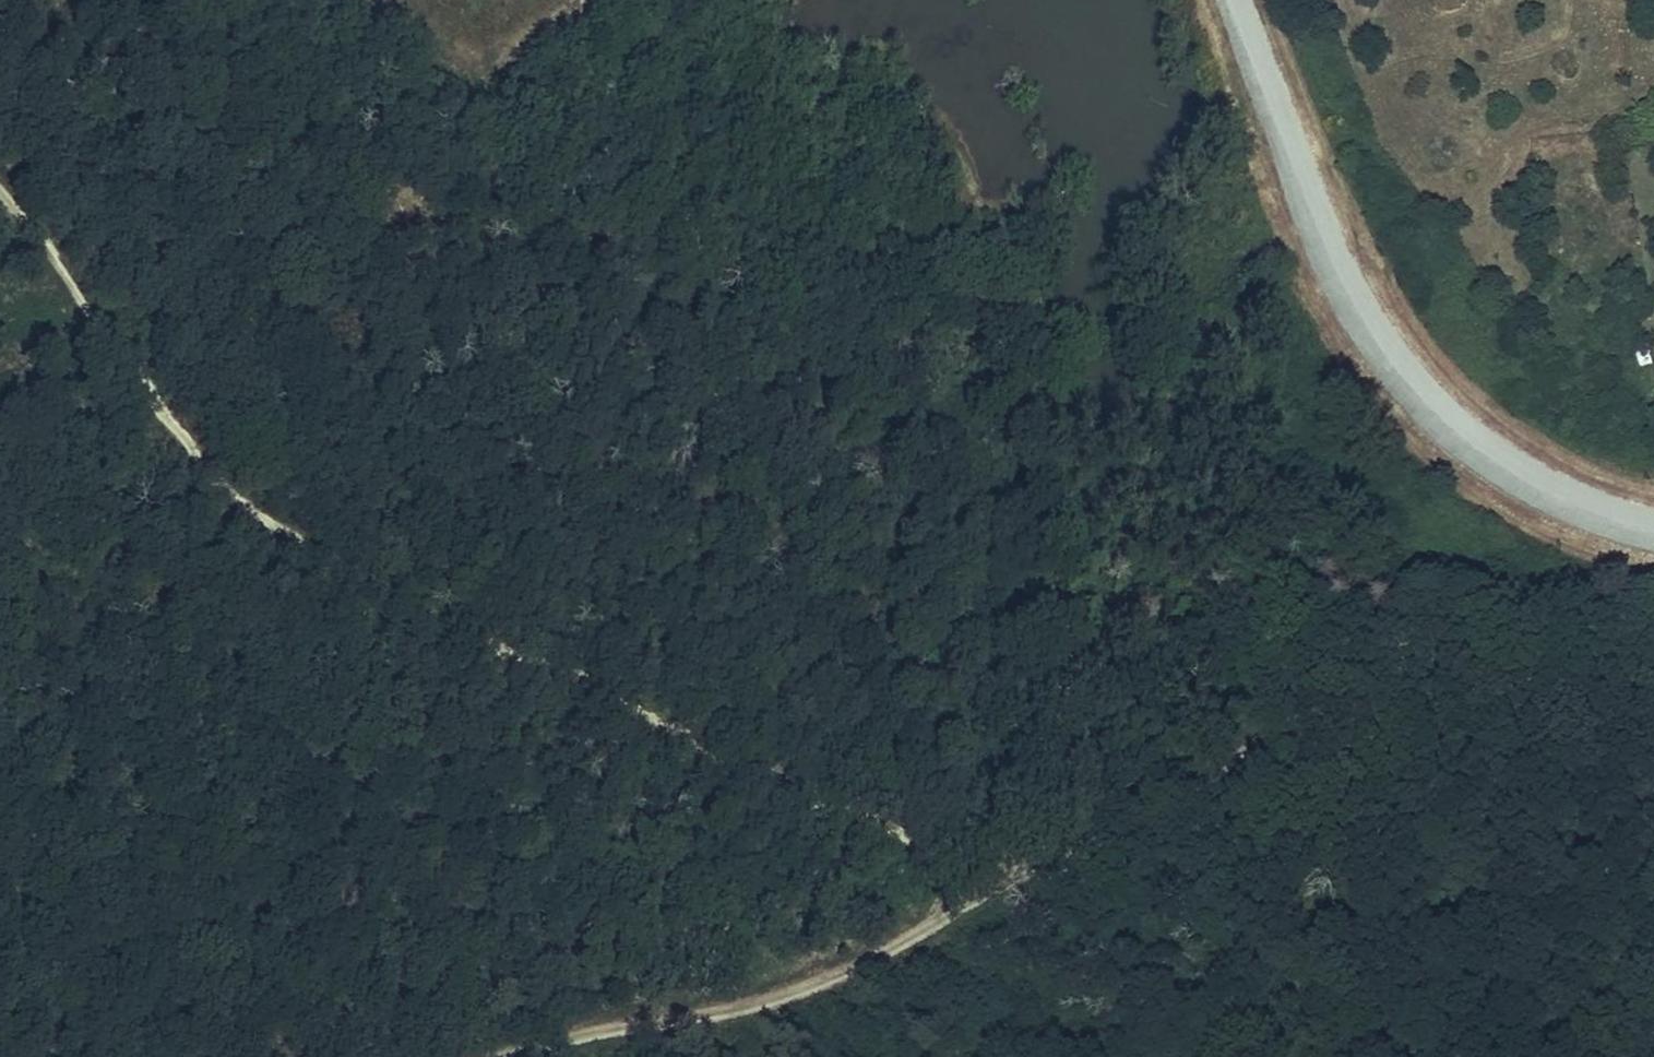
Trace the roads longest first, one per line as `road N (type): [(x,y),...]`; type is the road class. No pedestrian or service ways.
road 1 (track): [(1020,877),(1300,704),(1549,671),(1653,675)]
road 2 (track): [(1020,877),(782,997),(615,1024),(505,1056)]

